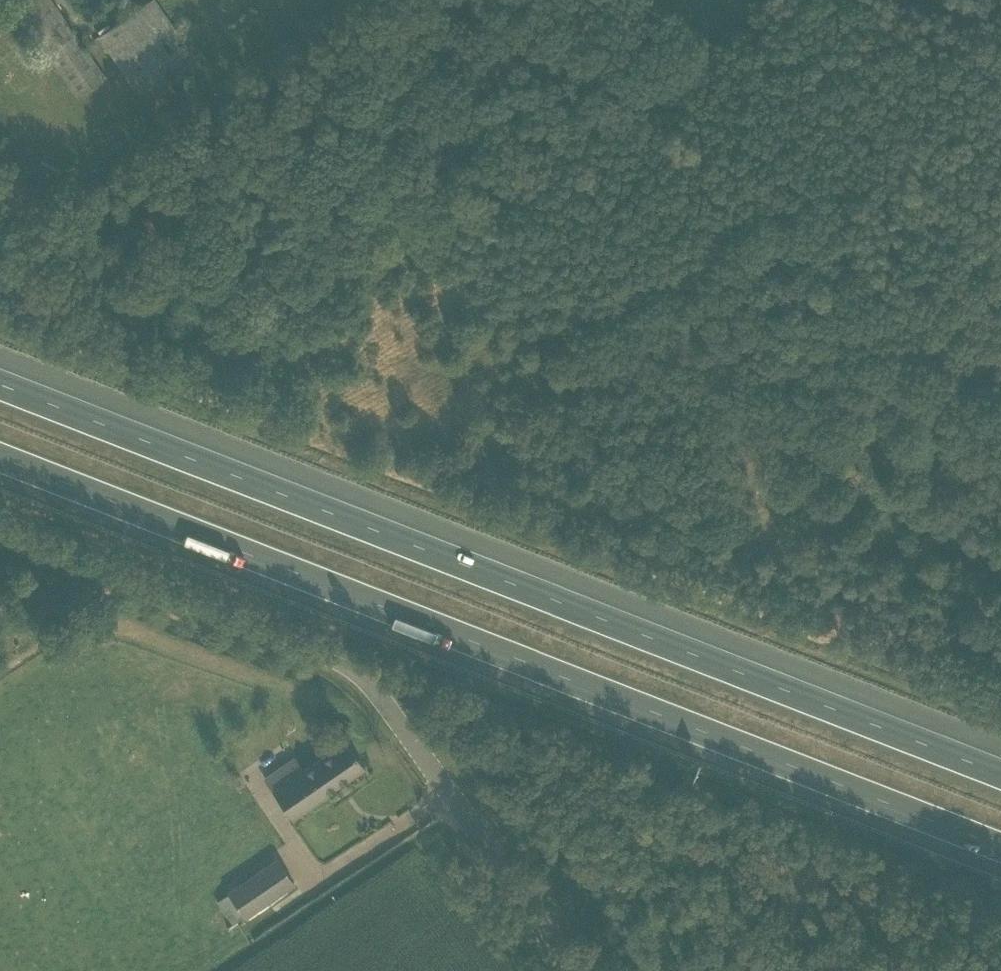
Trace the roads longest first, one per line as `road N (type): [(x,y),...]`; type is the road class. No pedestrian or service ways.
road 1 (motorway): [(0,459),(1000,849)]
road 2 (motorway): [(1000,761),(0,375)]
road 3 (unclassified): [(582,970),(373,684),(0,534)]

